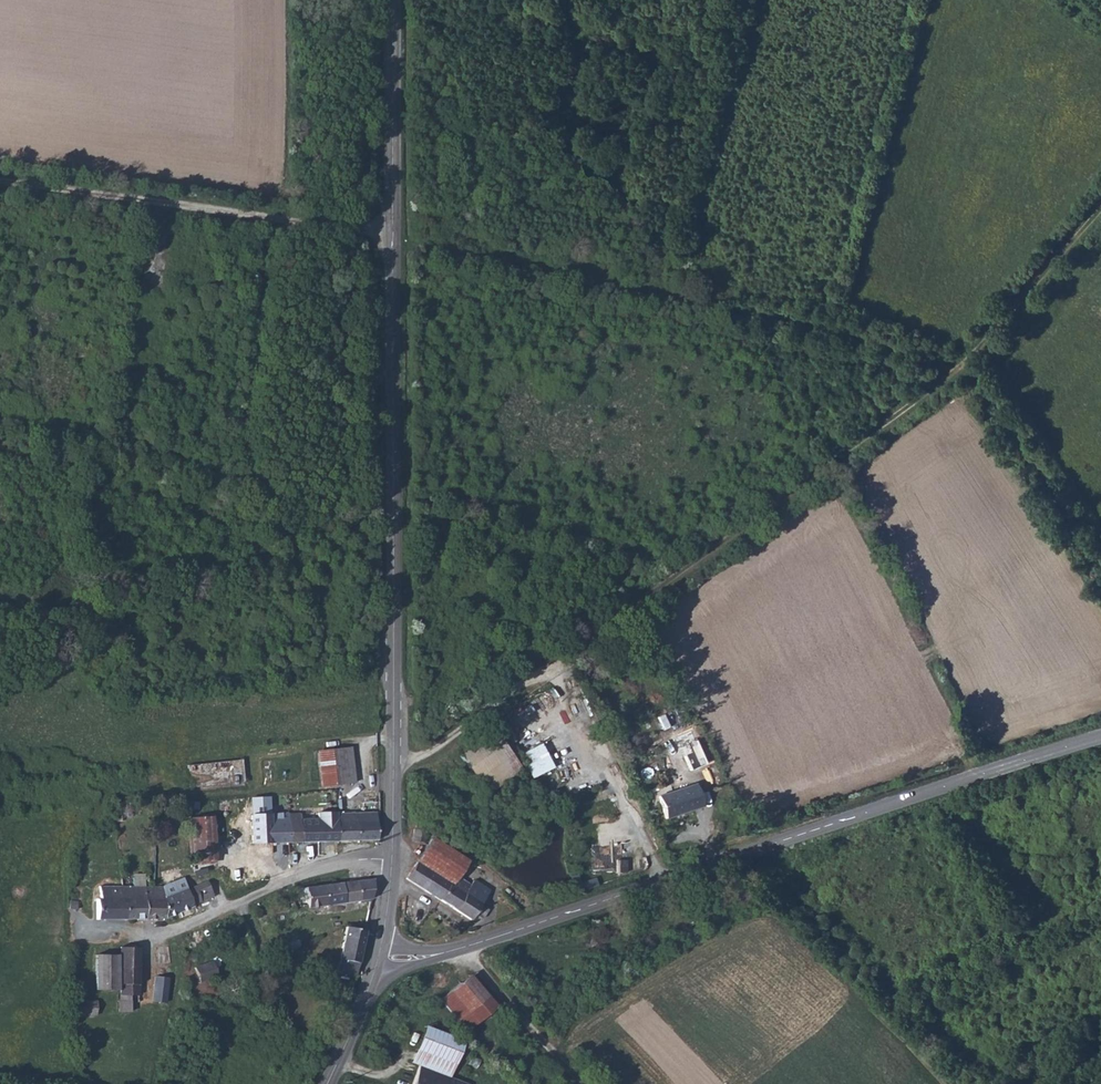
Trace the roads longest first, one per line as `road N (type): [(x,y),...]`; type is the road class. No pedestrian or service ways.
road 1 (tertiary): [(392,0),(395,758)]
road 2 (tertiary): [(379,954),(453,954),(1100,736)]
road 3 (track): [(968,363),(392,244)]
road 4 (track): [(968,363),(569,657)]
road 5 (track): [(392,233),(0,181)]
road 6 (residential): [(391,860),(337,863),(169,934),(129,936)]
road 7 (track): [(1100,566),(968,363)]
road 8 (unclassified): [(395,758),(426,755),(469,732),(569,657)]
road 9 (track): [(1100,212),(968,363)]
road 10 (track): [(589,1083),(453,954)]
road 11 (tertiary): [(379,954),(326,1083)]

